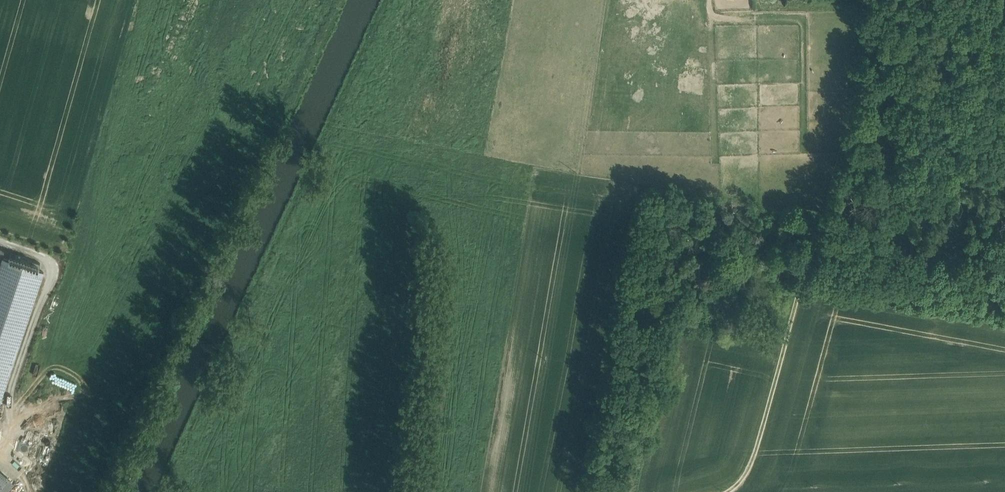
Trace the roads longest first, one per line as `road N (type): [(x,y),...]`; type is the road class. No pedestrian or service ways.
road 1 (track): [(865,0),(852,111),(756,454),(730,491)]

